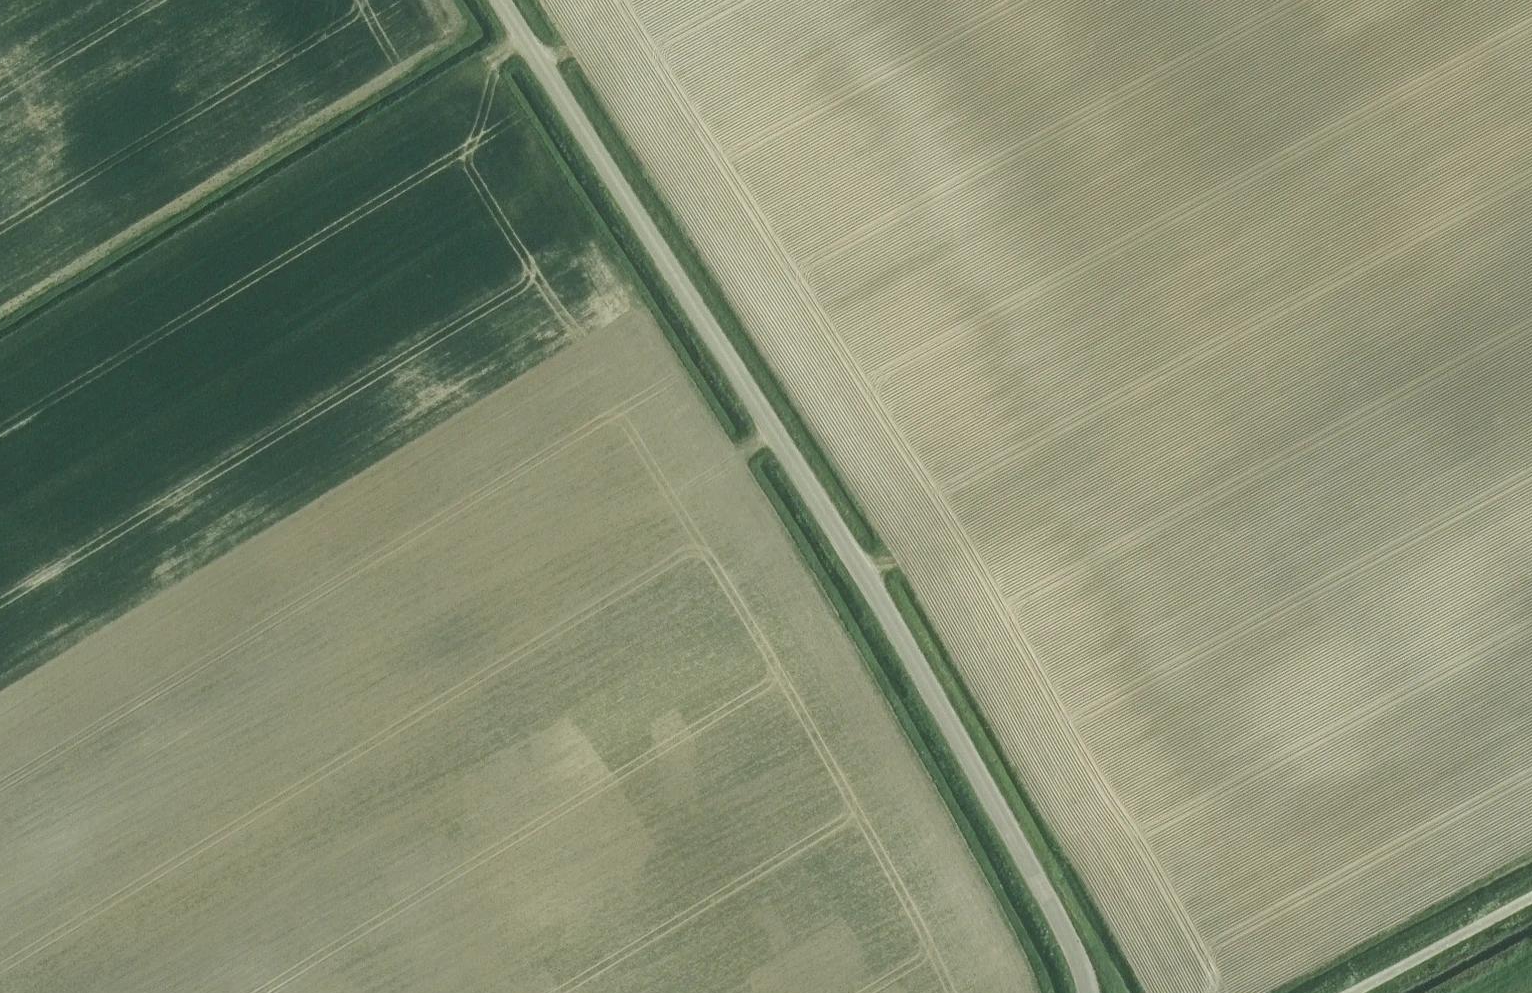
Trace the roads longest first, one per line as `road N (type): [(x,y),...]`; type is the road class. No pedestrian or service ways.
road 1 (unclassified): [(1093,992),(970,750),(517,0)]
road 2 (unclassified): [(1378,992),(1531,907)]

